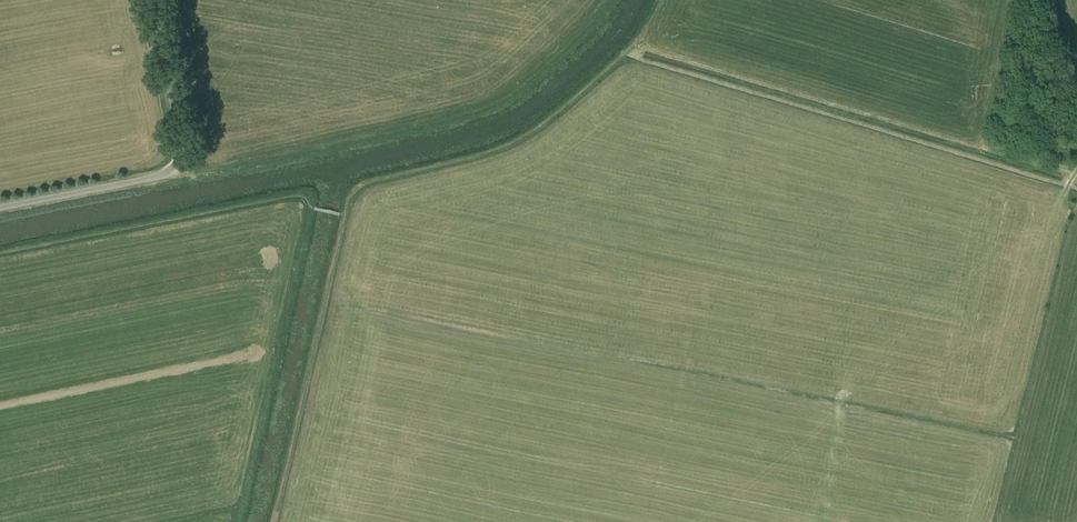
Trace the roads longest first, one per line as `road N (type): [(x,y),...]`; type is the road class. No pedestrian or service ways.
road 1 (track): [(179,157),(208,168),(494,101),(605,0)]
road 2 (track): [(634,43),(1075,174)]
road 3 (unclassified): [(0,207),(161,175),(175,165),(182,140),(153,0)]
road 4 (track): [(309,208),(239,521)]

